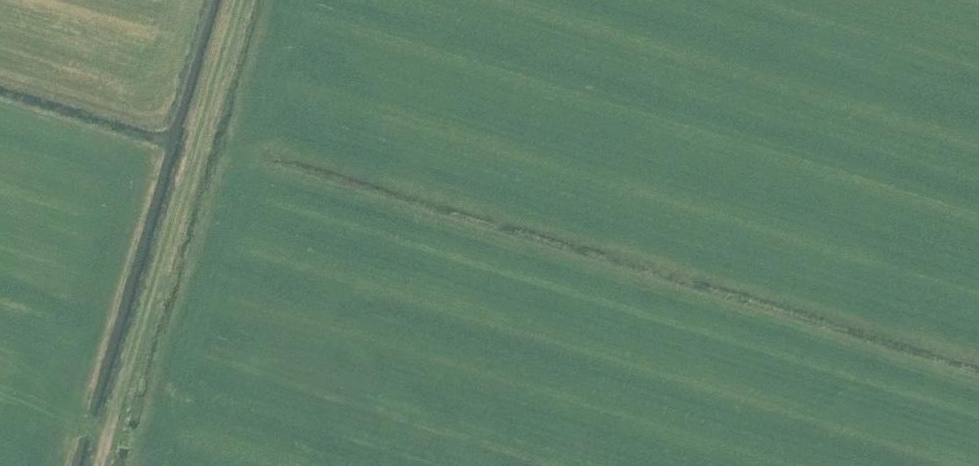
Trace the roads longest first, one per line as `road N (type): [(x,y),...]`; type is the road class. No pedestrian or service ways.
road 1 (unclassified): [(238,0),(98,465)]

